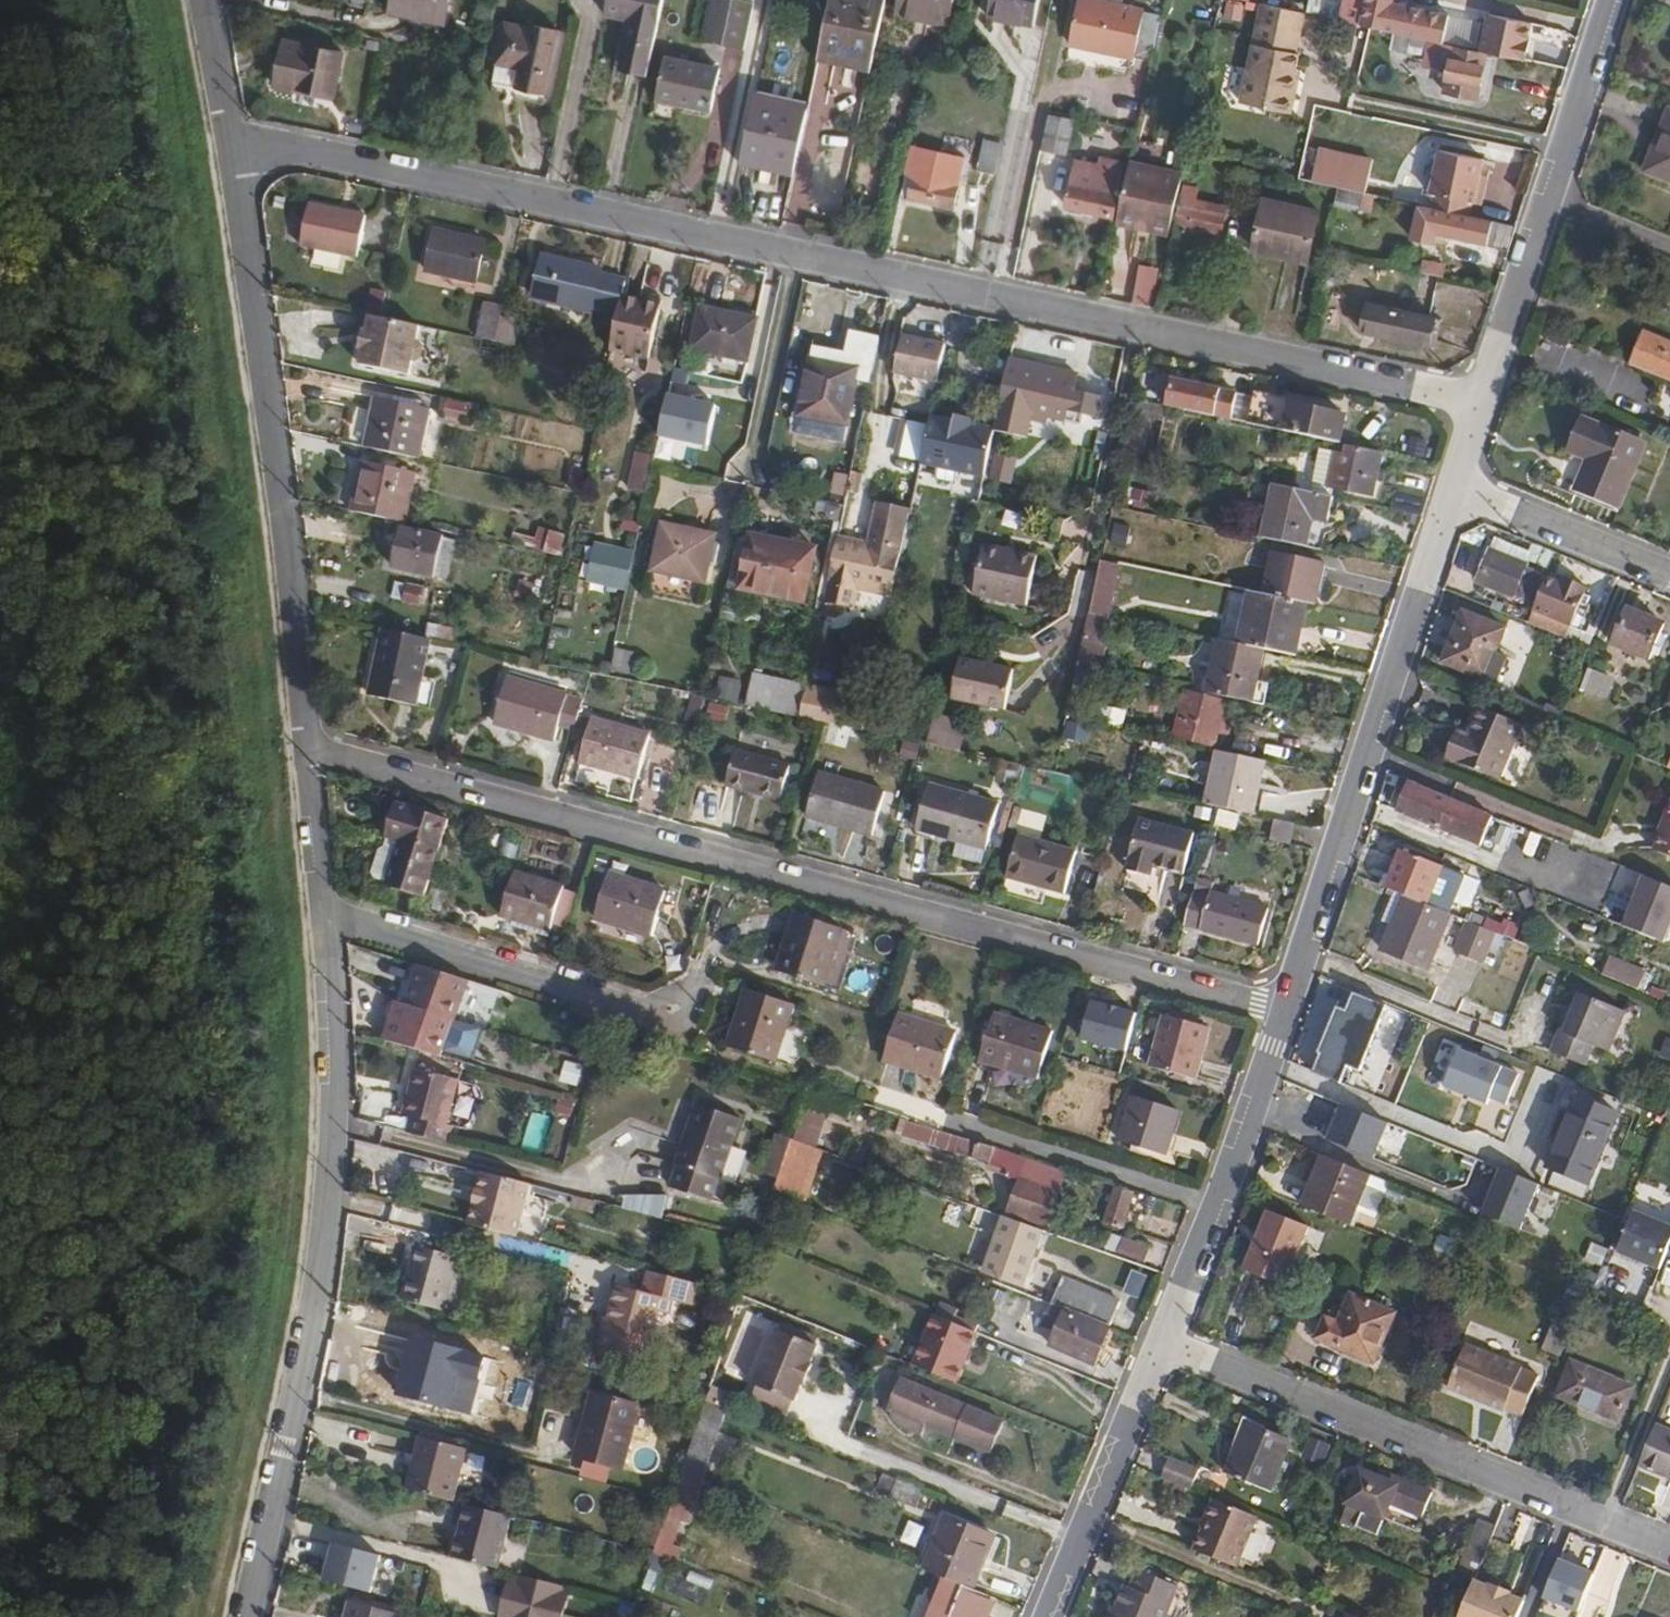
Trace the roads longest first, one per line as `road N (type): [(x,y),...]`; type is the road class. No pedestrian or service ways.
road 1 (residential): [(223,137),(1483,399)]
road 2 (residential): [(306,745),(1260,1001),(1292,999)]
road 3 (residential): [(240,1616),(335,1181),(323,914)]
road 4 (residential): [(306,745),(223,137)]
road 5 (residential): [(1669,1552),(1162,1342)]
road 6 (tertiary): [(1292,999),(1456,488)]
road 7 (tertiary): [(1483,399),(1613,0)]
road 8 (residential): [(323,914),(639,1010),(681,998)]
road 9 (tertiary): [(1162,1342),(1292,999)]
road 10 (tertiary): [(1052,1616),(1162,1342)]
road 11 (residential): [(1456,488),(1669,574)]
road 12 (residential): [(323,914),(306,745)]
road 13 (residential): [(223,137),(200,0)]

